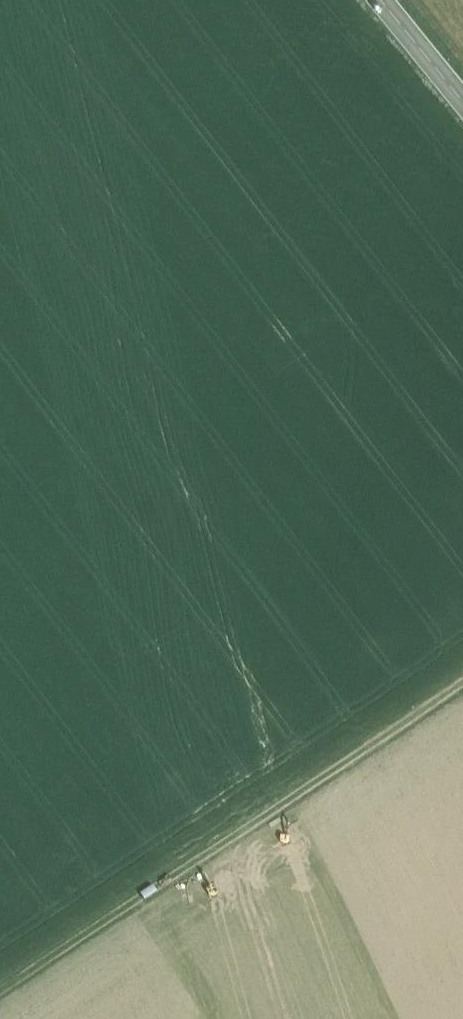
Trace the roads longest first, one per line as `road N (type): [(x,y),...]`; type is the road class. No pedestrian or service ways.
road 1 (secondary): [(462,101),(383,0)]

